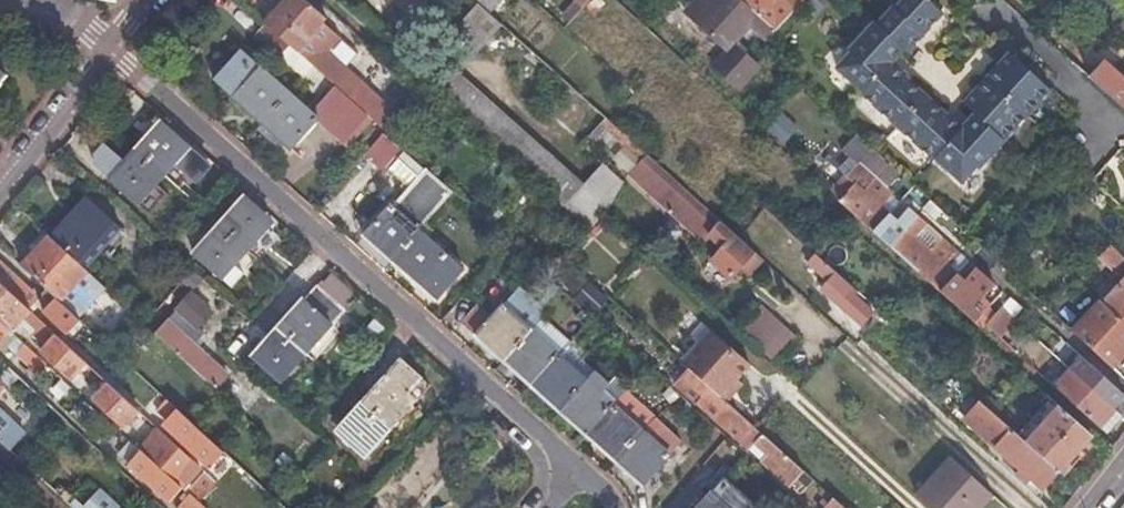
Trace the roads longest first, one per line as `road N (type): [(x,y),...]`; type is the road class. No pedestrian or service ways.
road 1 (residential): [(579,477),(112,49)]
road 2 (residential): [(112,49),(0,190)]
road 3 (residential): [(0,3),(66,11),(112,49)]

